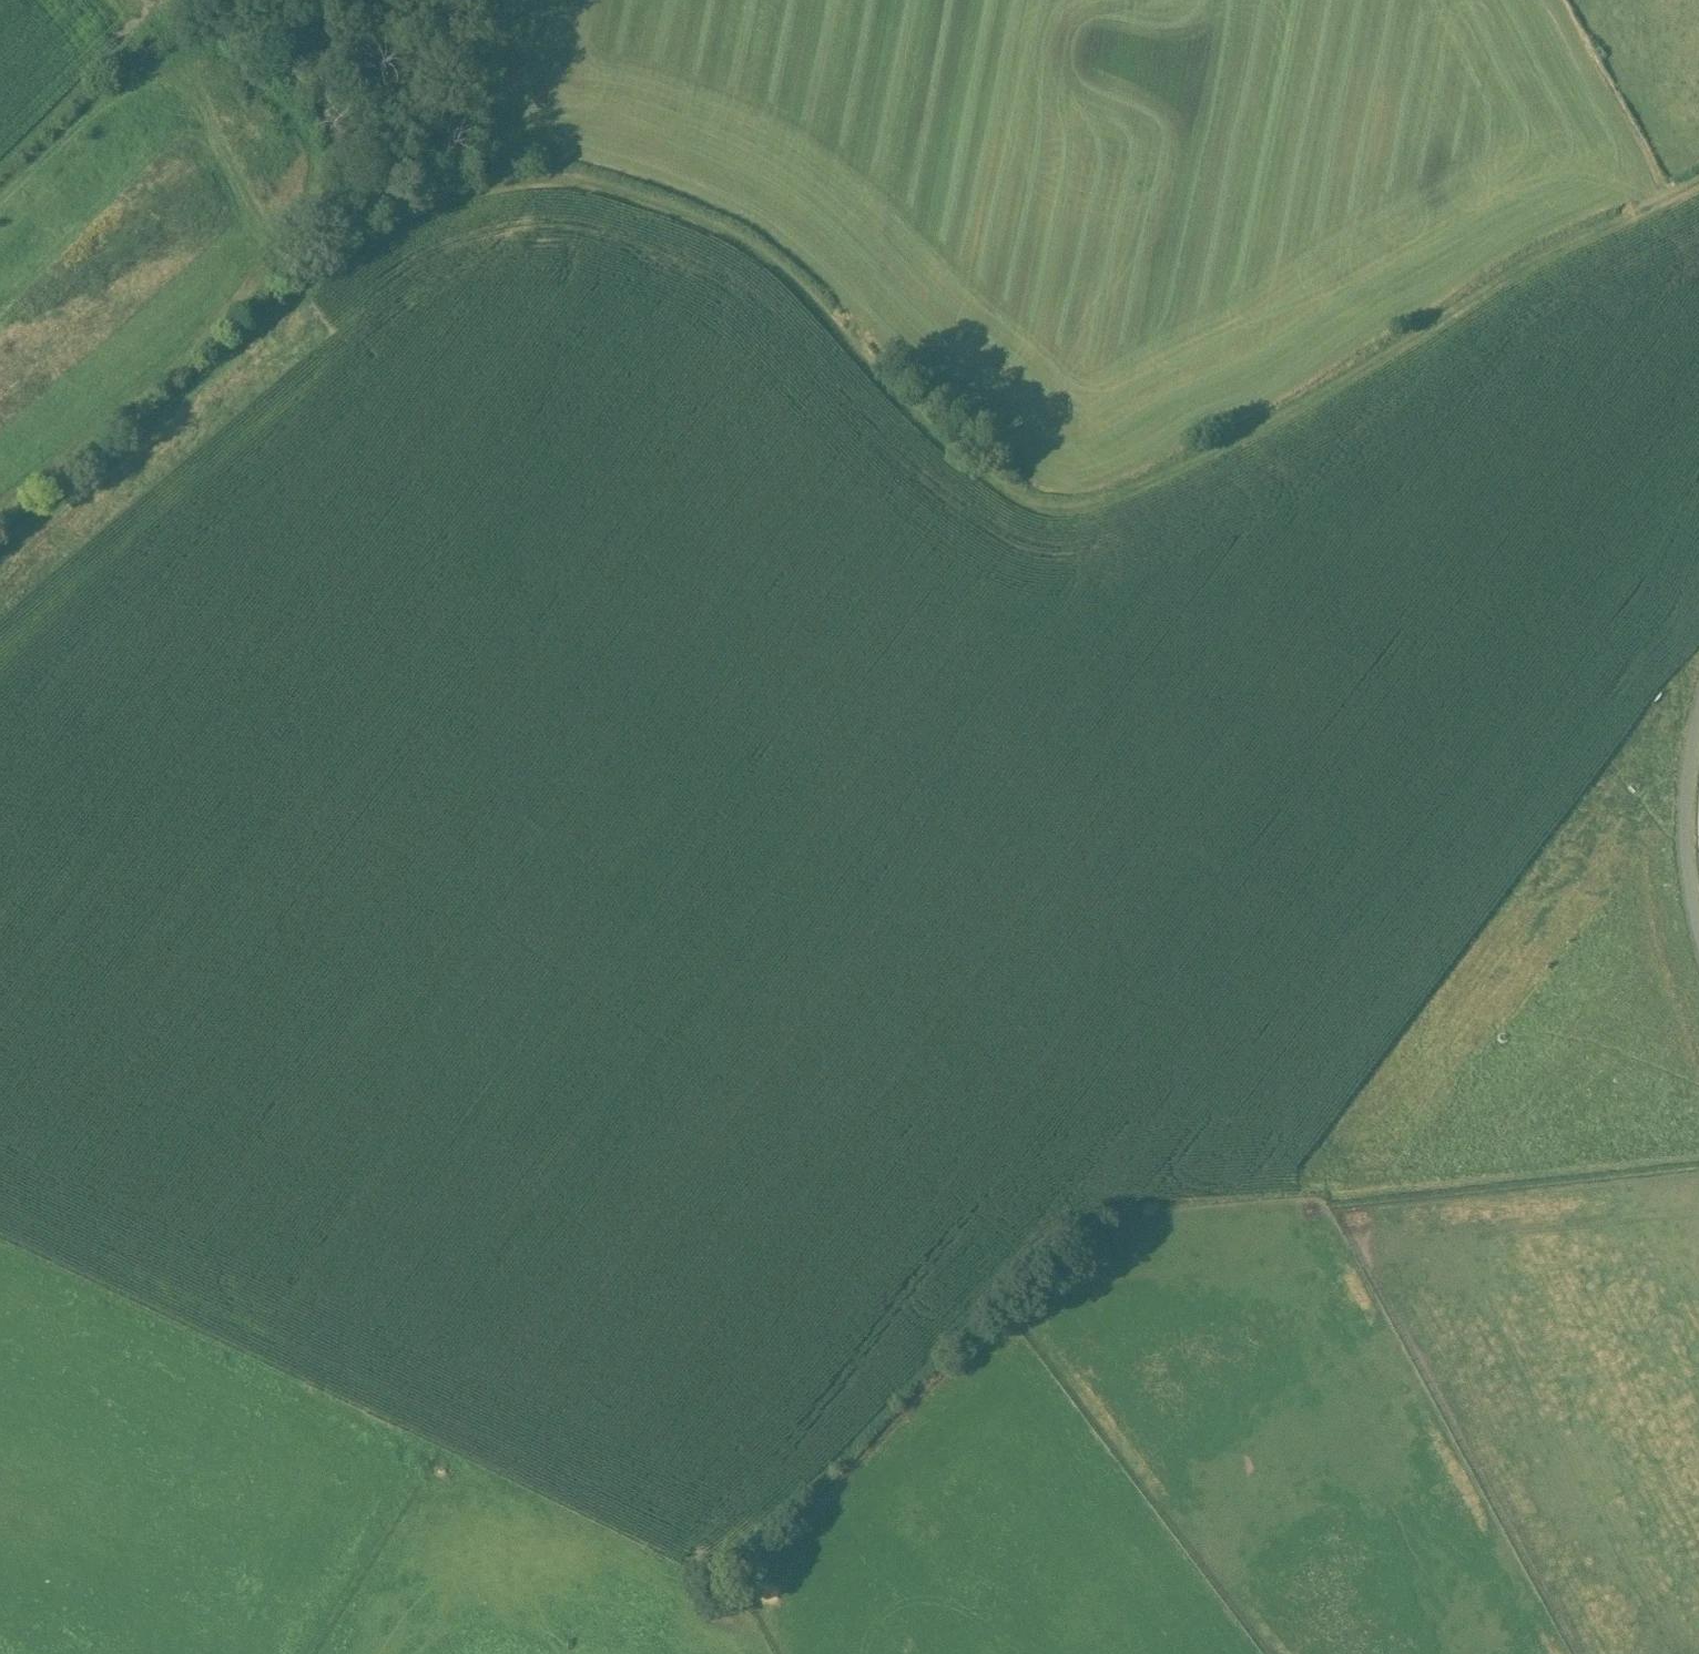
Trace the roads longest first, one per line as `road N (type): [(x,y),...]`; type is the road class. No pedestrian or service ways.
road 1 (track): [(424,206),(499,184),(619,189),(756,248),(860,363),(1004,493),(1047,507),(1108,497),(1249,429),(1493,285),(1698,181)]

